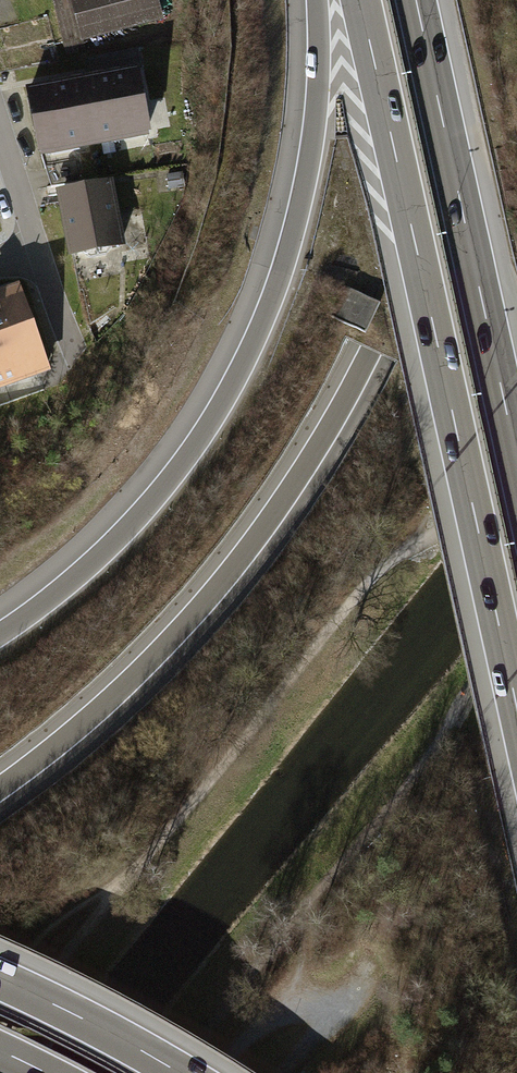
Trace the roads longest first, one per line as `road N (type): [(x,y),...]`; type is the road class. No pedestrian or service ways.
road 1 (motorway): [(0,788),(80,726),(183,626),(309,461),(371,351),(422,224),(477,0)]
road 2 (motorway): [(317,0),(317,99),(306,178),(288,252),(249,353),(158,494),(66,586),(0,634)]
road 3 (motorway): [(360,0),(516,707)]
road 4 (track): [(516,432),(455,521),(361,590),(132,872)]
road 5 (motorway): [(516,460),(416,0)]
road 6 (residential): [(0,131),(66,351)]
road 7 (motorway): [(179,1072),(0,980)]
road 8 (track): [(132,872),(27,943),(0,977)]

